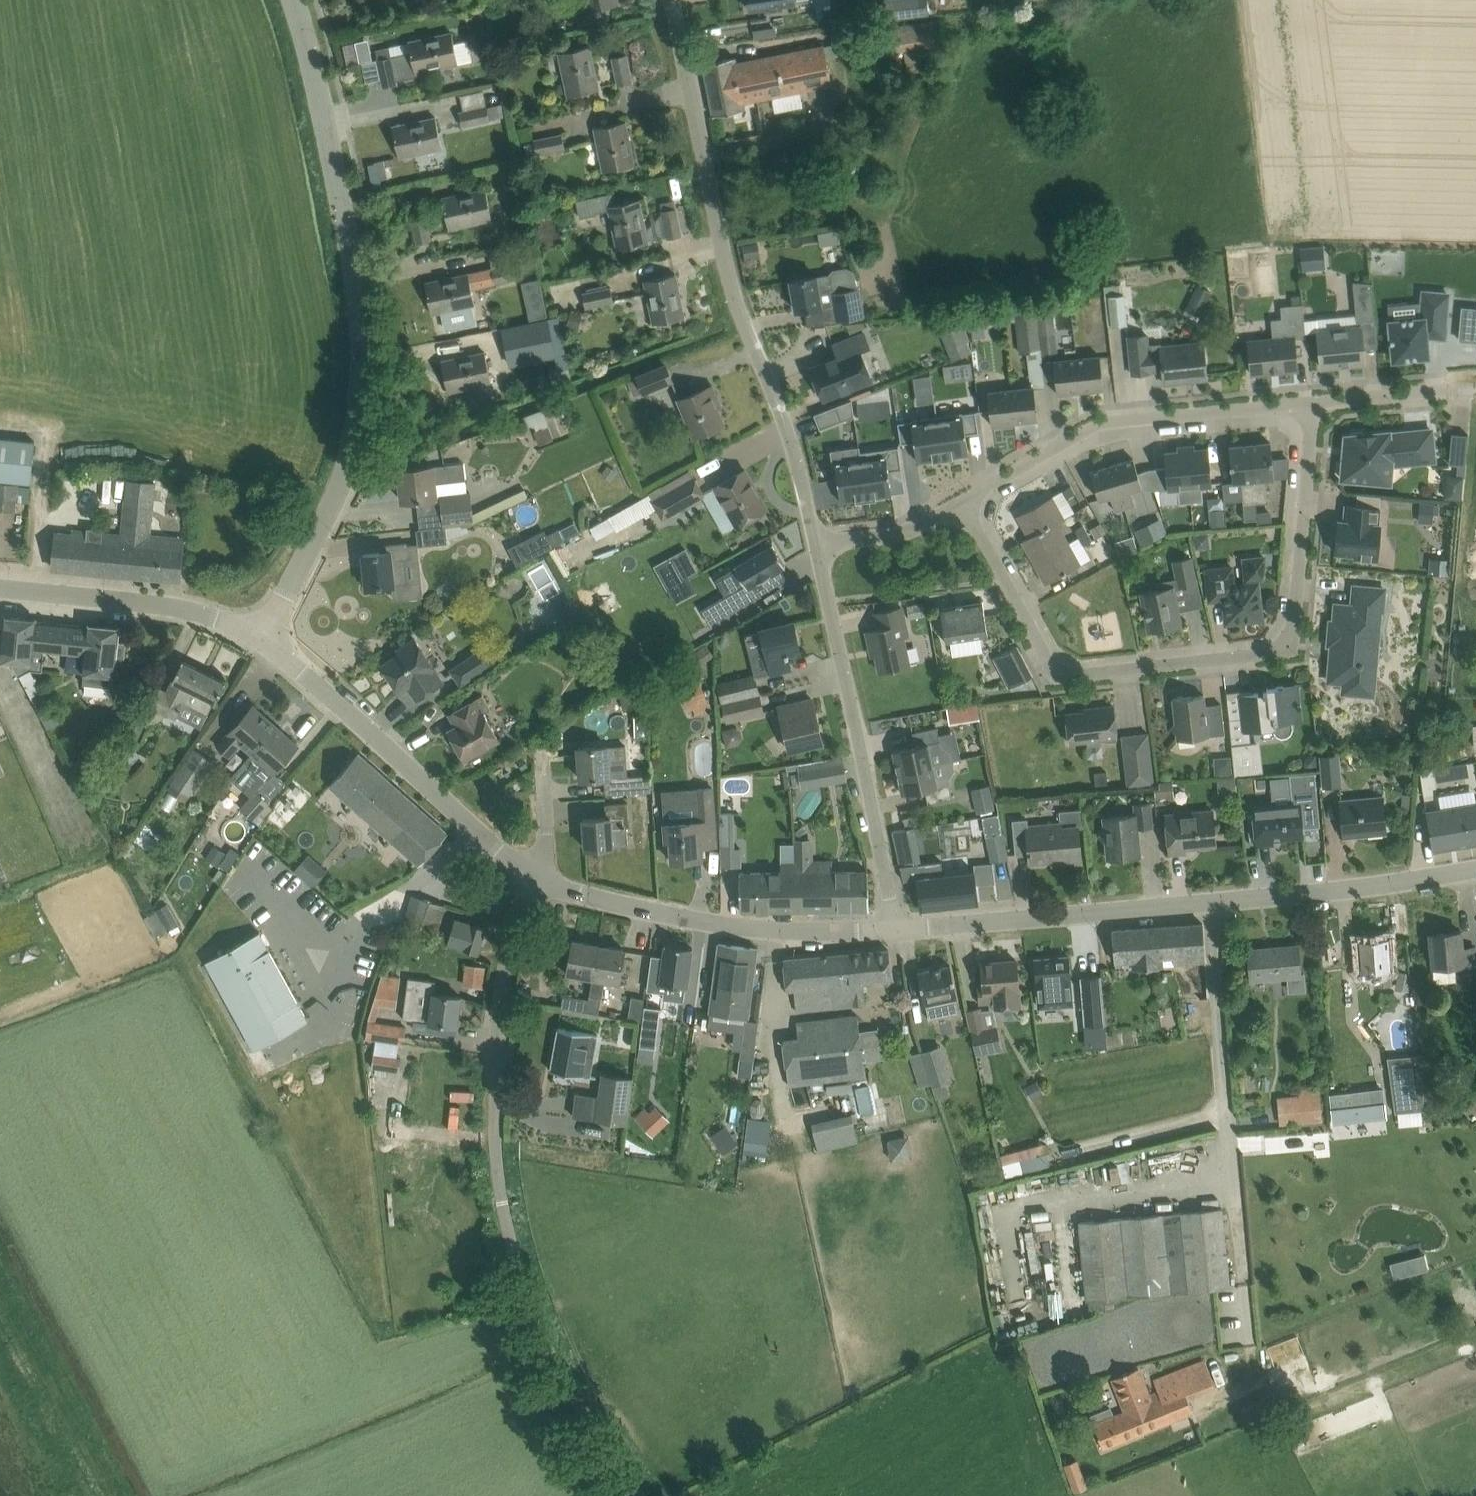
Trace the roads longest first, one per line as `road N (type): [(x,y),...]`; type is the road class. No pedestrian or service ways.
road 1 (tertiary): [(260,637),(347,464),(363,338),(323,112),(293,0)]
road 2 (residential): [(961,502),(1062,671),(1264,652),(1286,641),(1295,620),(1311,402)]
road 3 (unclassified): [(643,1495),(589,1422),(532,1312),(498,1170),(498,1026),(518,916),(536,875)]
road 4 (residential): [(816,545),(796,456),(722,251),(673,0)]
road 5 (residential): [(1249,1338),(1217,901)]
road 6 (residential): [(896,931),(816,545)]
road 7 (residential): [(961,502),(1110,421),(1311,402)]
road 8 (tertiary): [(536,875),(650,912),(774,929),(896,931)]
road 9 (tertiary): [(260,637),(536,875)]
road 10 (tertiary): [(896,931),(1217,901)]
road 11 (tertiary): [(0,586),(188,609),(260,637)]
road 12 (tertiary): [(1217,901),(1475,869)]
road 13 (residential): [(1311,402),(1475,390)]
road 14 (residential): [(816,545),(893,536),(961,502)]

